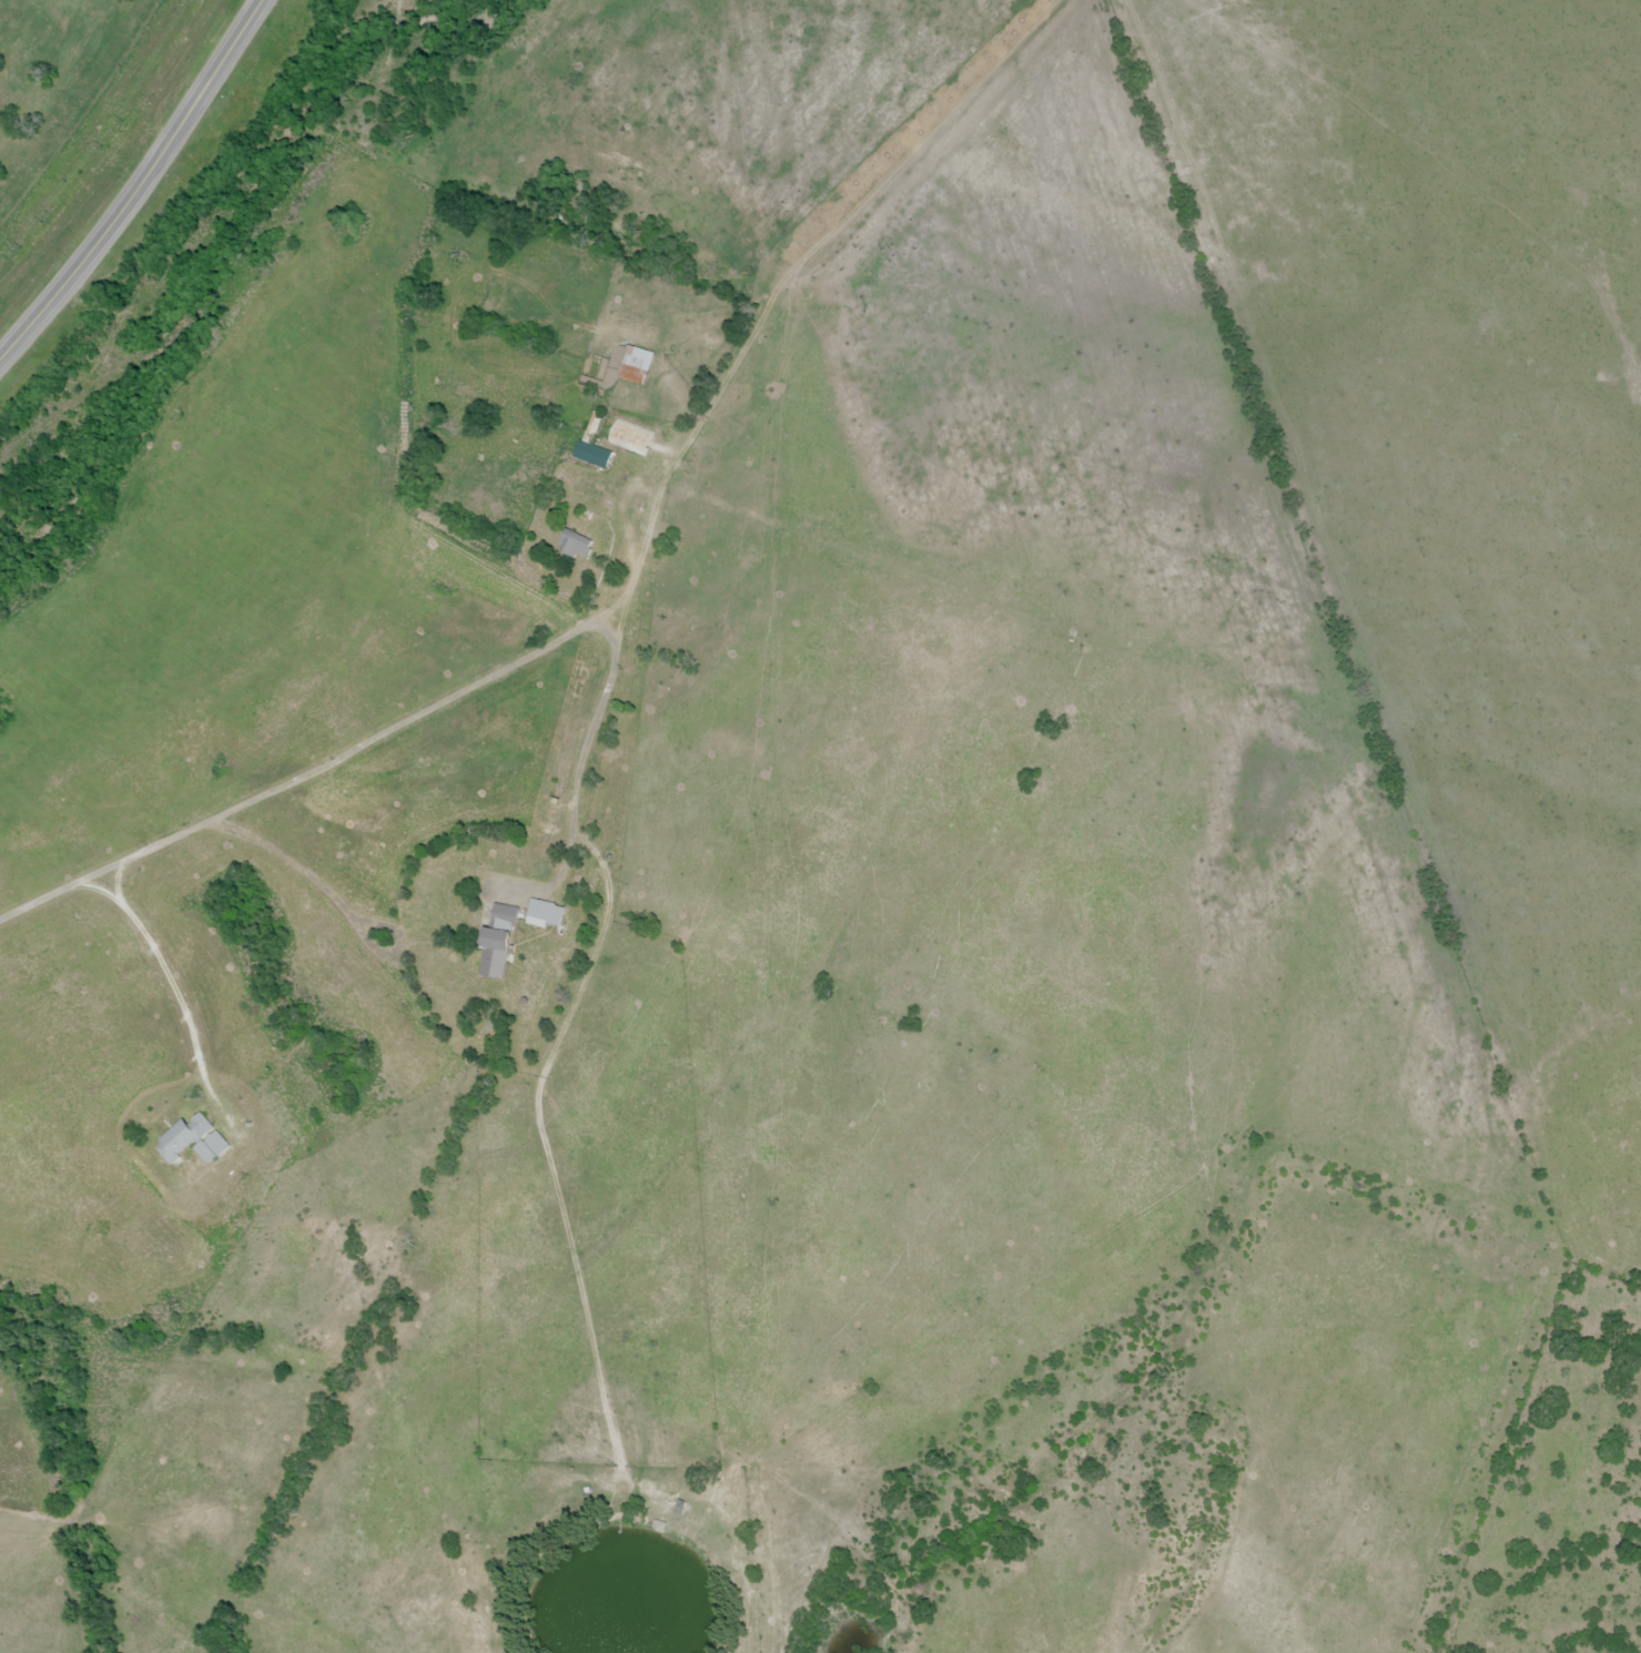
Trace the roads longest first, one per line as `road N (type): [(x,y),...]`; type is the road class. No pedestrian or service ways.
road 1 (primary): [(261,0),(118,216),(0,358)]

